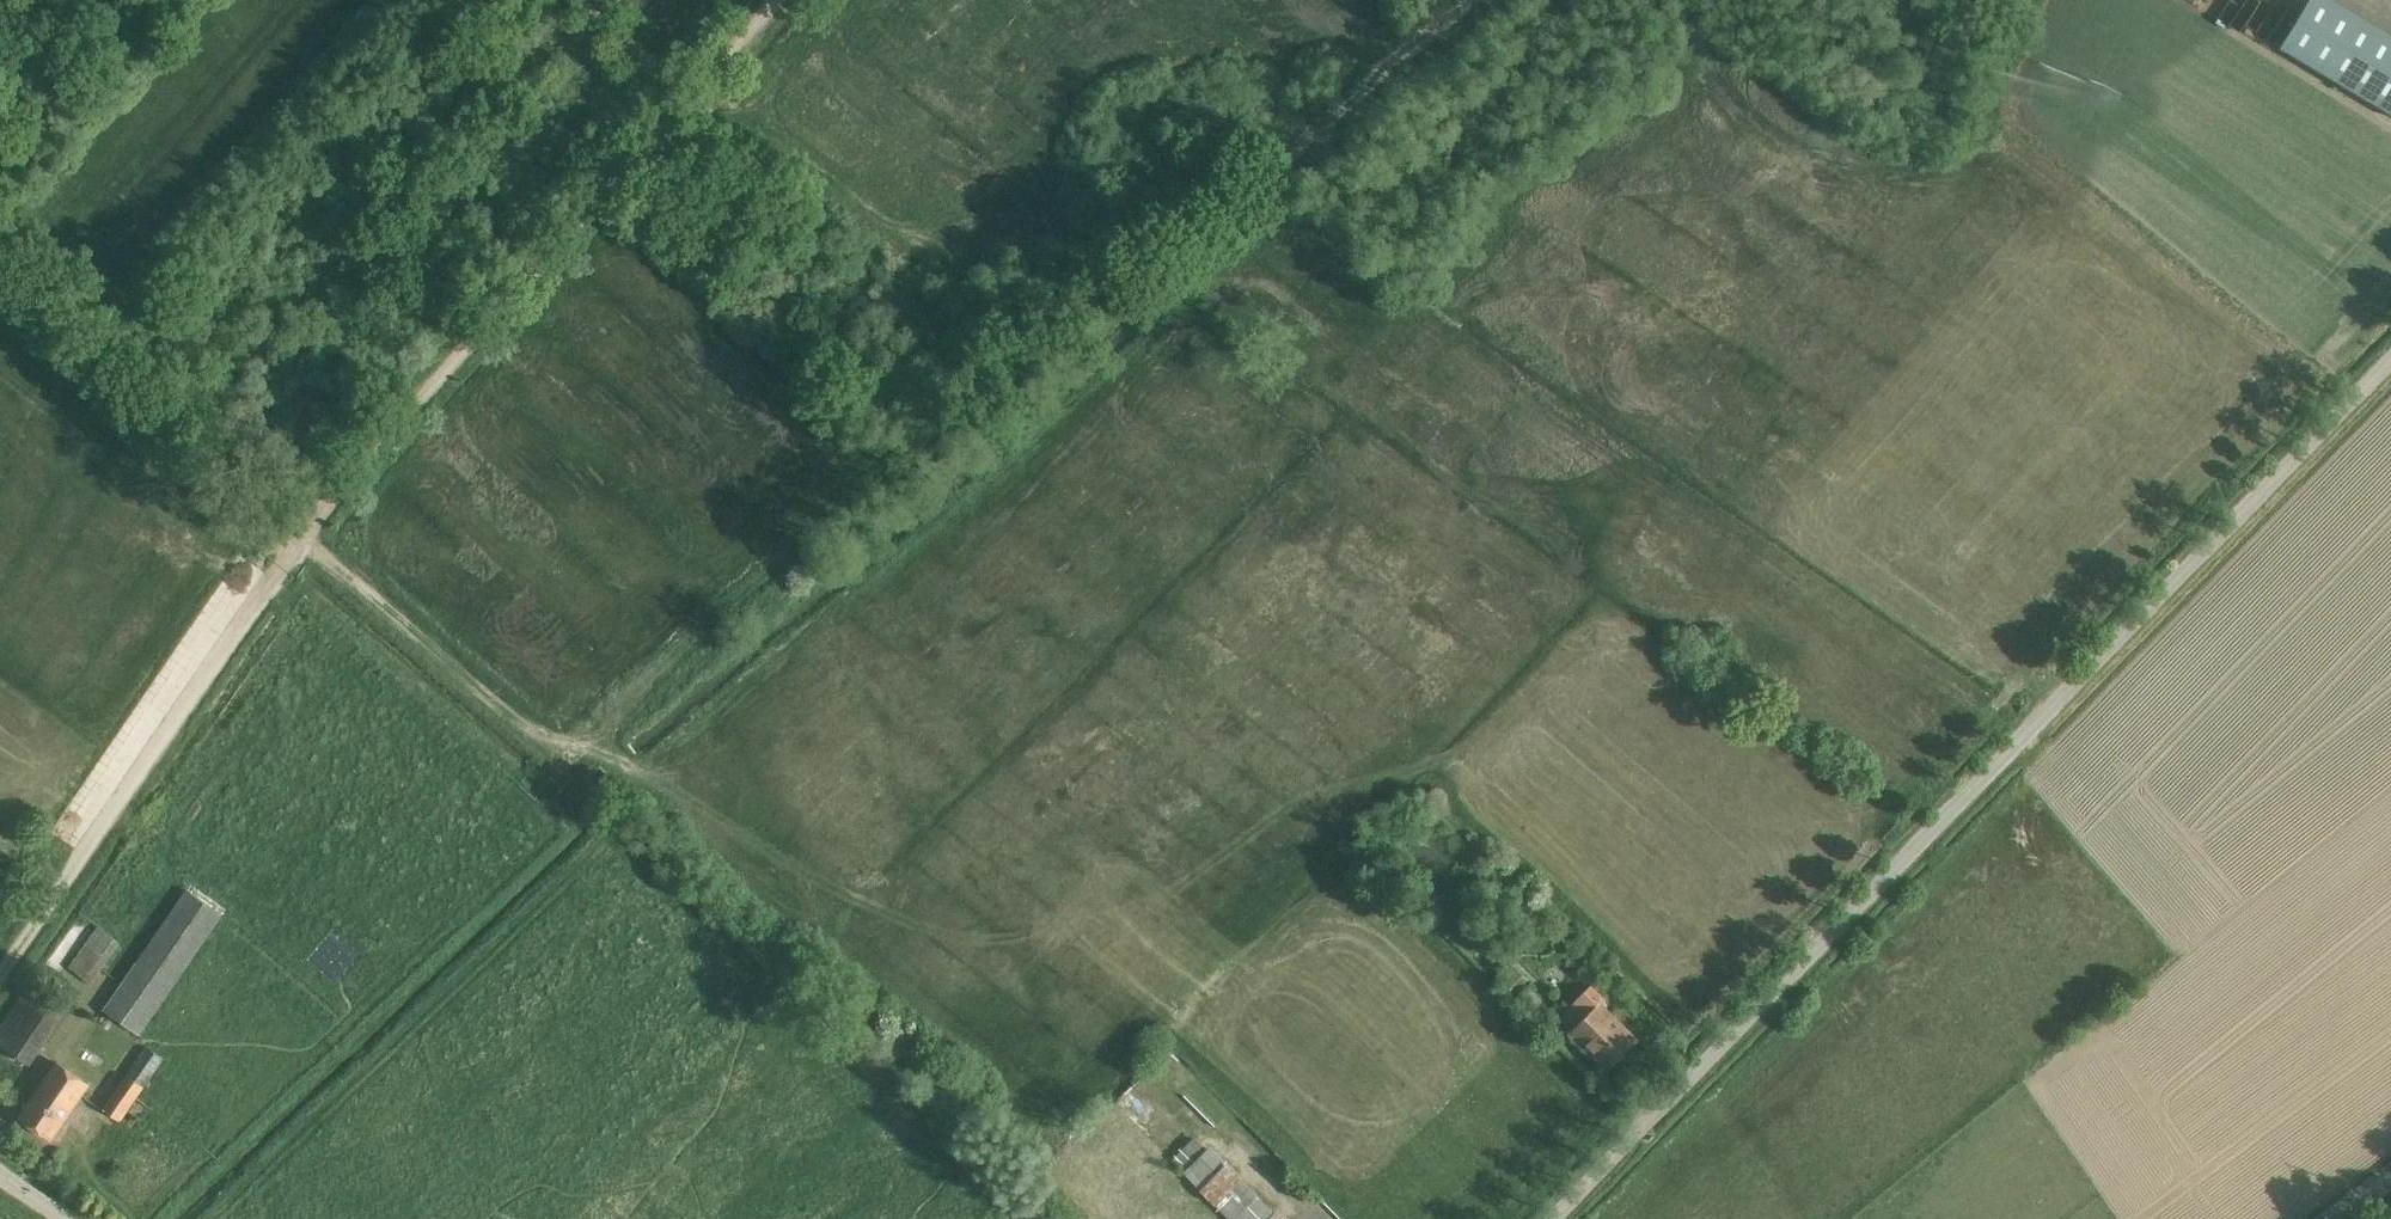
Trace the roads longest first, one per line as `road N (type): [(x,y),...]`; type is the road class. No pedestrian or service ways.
road 1 (unclassified): [(1551,1218),(2390,357)]
road 2 (track): [(780,0),(291,540)]
road 3 (track): [(291,540),(0,976)]

